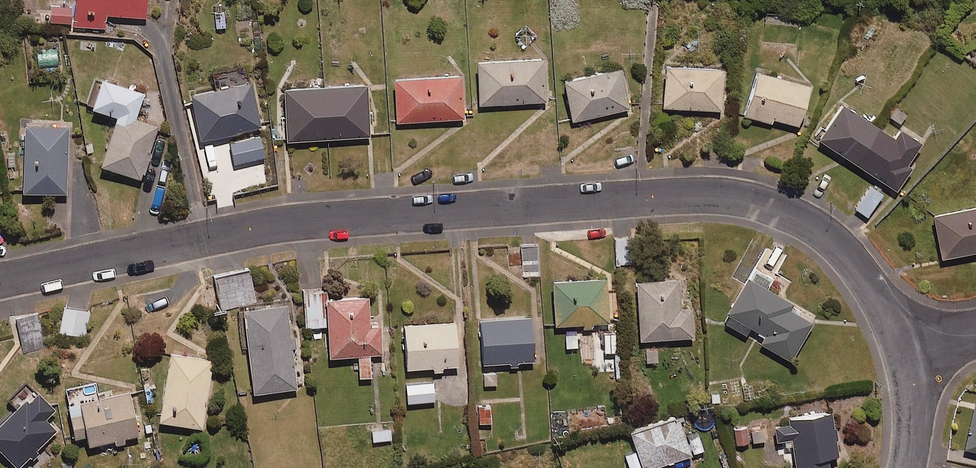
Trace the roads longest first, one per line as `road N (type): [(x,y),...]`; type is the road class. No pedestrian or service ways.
road 1 (residential): [(0,281),(305,219),(729,196),(797,218),(828,238),(874,288),(907,351)]

